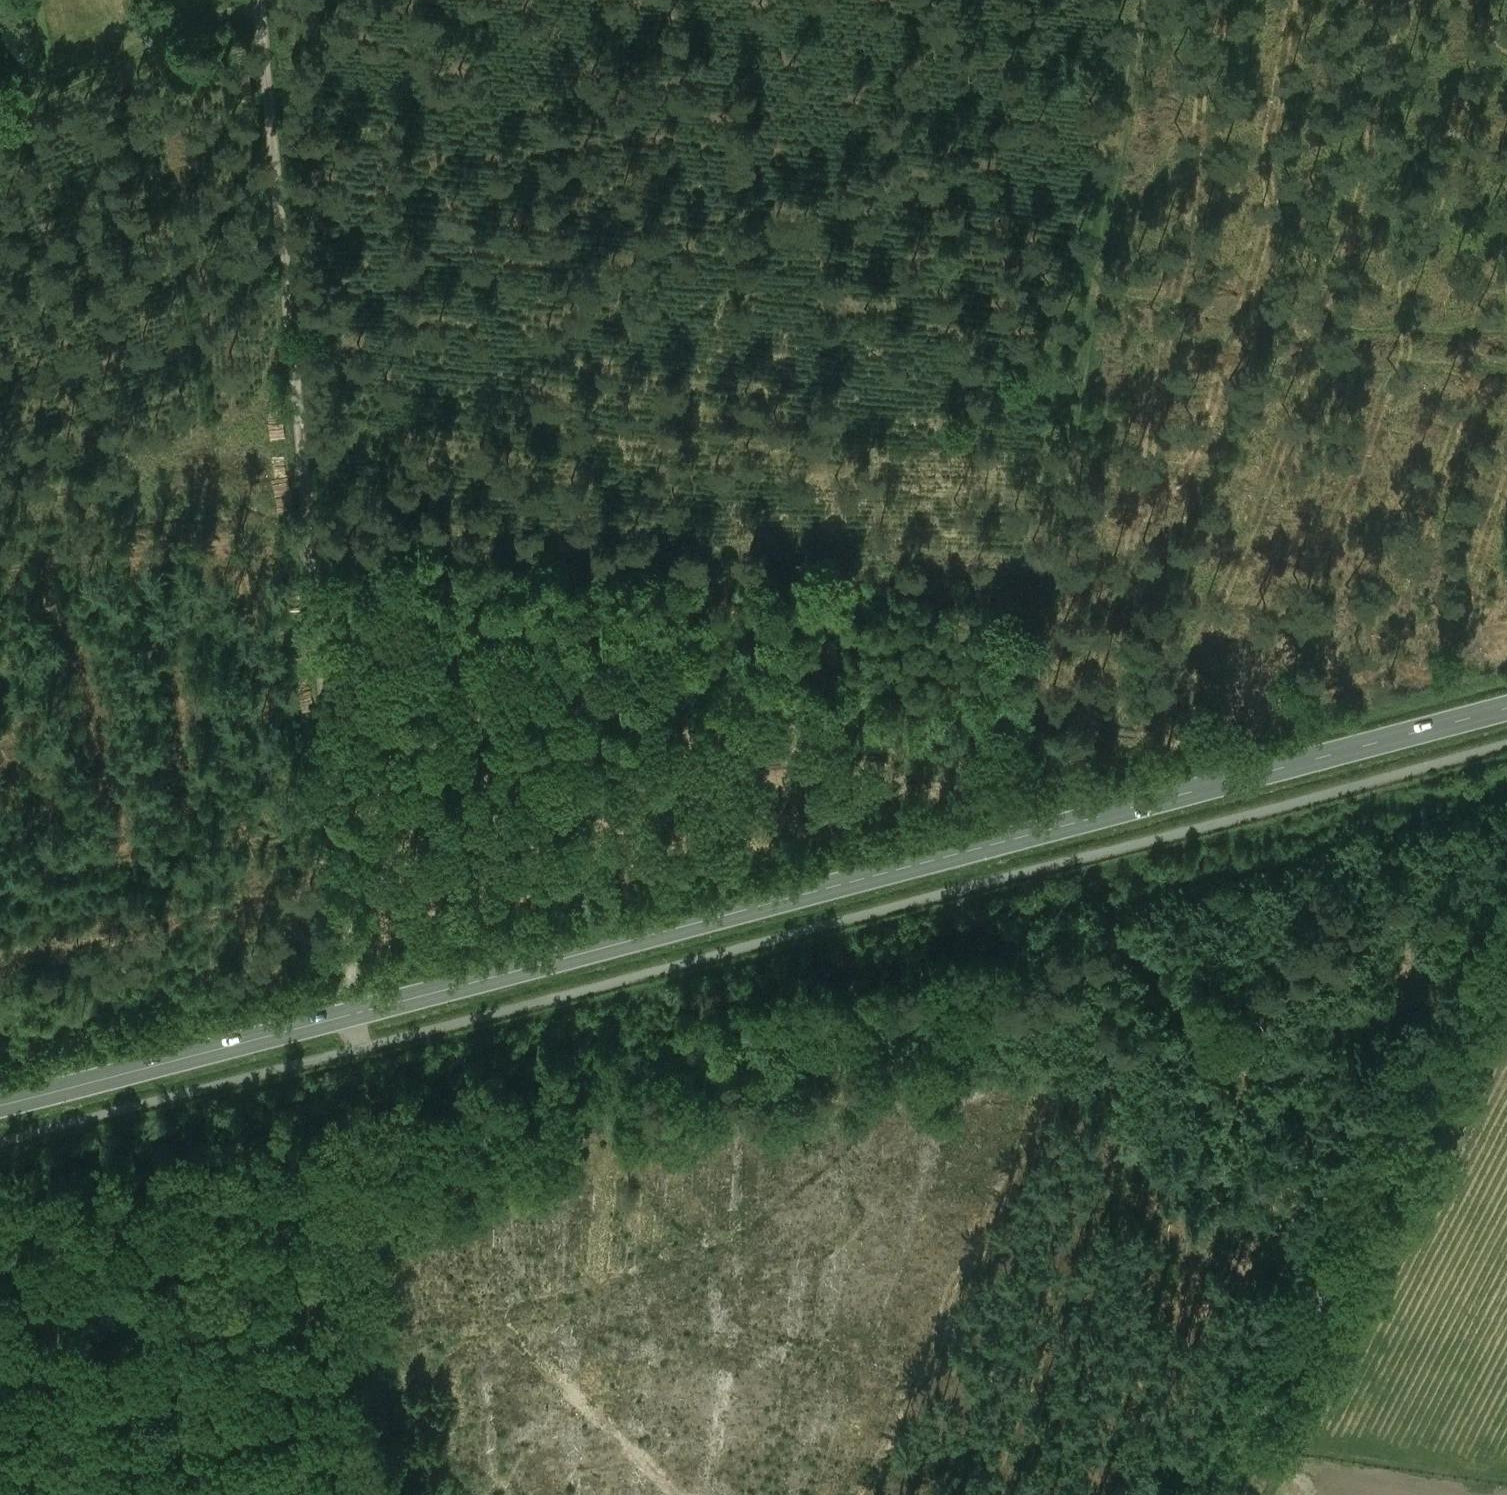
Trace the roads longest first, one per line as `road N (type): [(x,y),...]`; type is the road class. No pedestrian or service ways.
road 1 (secondary): [(1506,708),(358,1012)]
road 2 (unclassified): [(358,1012),(257,0)]
road 3 (unclassified): [(1216,1494),(1506,960)]
road 4 (secondary): [(358,1012),(0,1105)]

